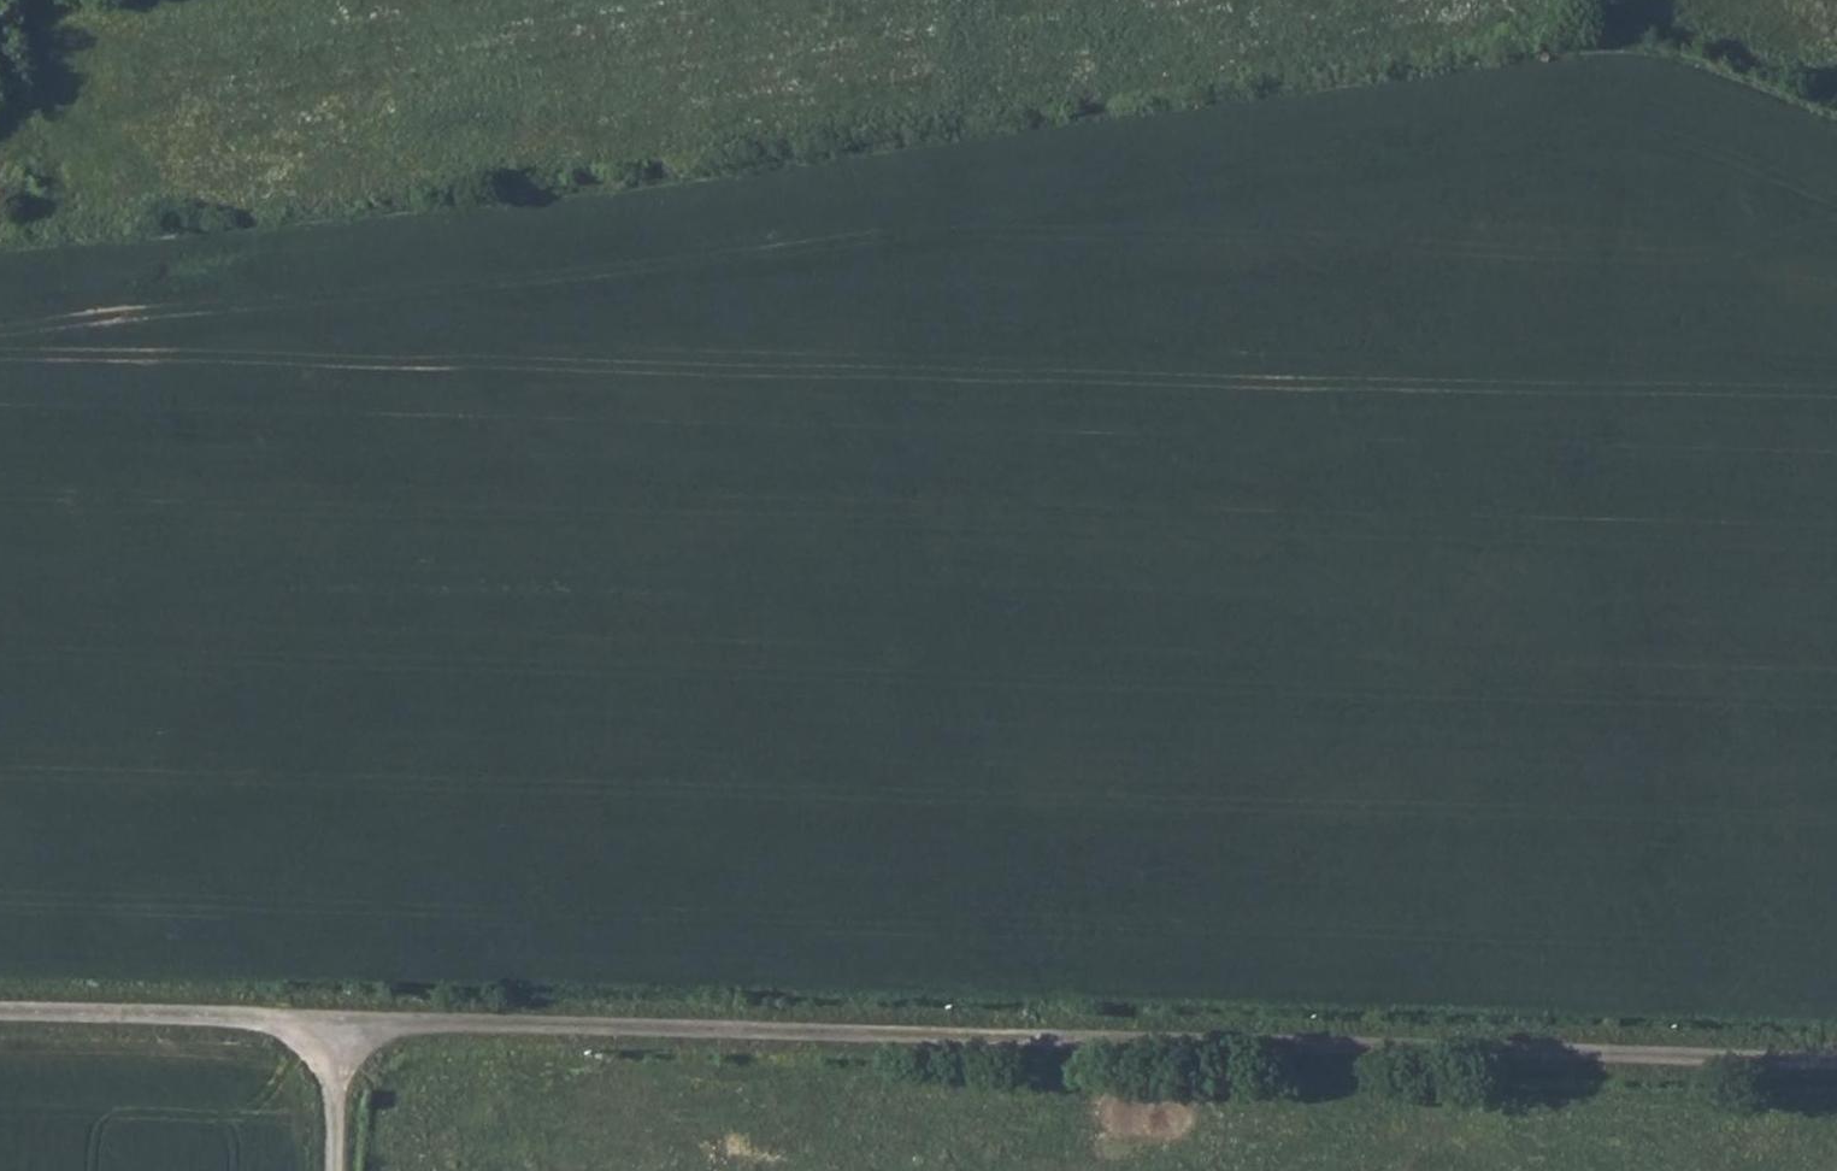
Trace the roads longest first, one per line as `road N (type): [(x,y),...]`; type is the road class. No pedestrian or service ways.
road 1 (unclassified): [(338,1022),(1836,1061)]
road 2 (unclassified): [(0,1014),(338,1022)]
road 3 (unclassified): [(338,1022),(333,1170)]

